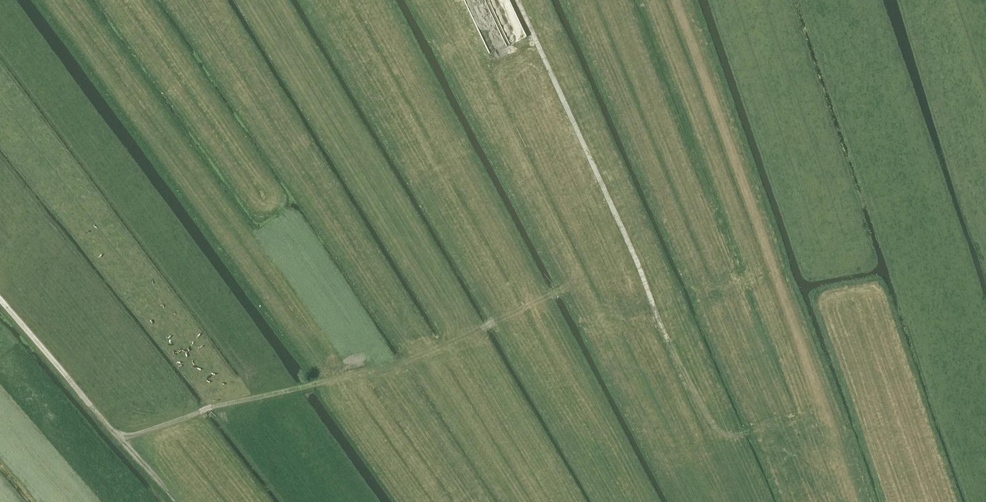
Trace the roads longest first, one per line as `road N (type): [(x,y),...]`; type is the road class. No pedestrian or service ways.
road 1 (track): [(771,425),(728,434),(703,413),(516,0)]
road 2 (track): [(174,501),(0,300)]

